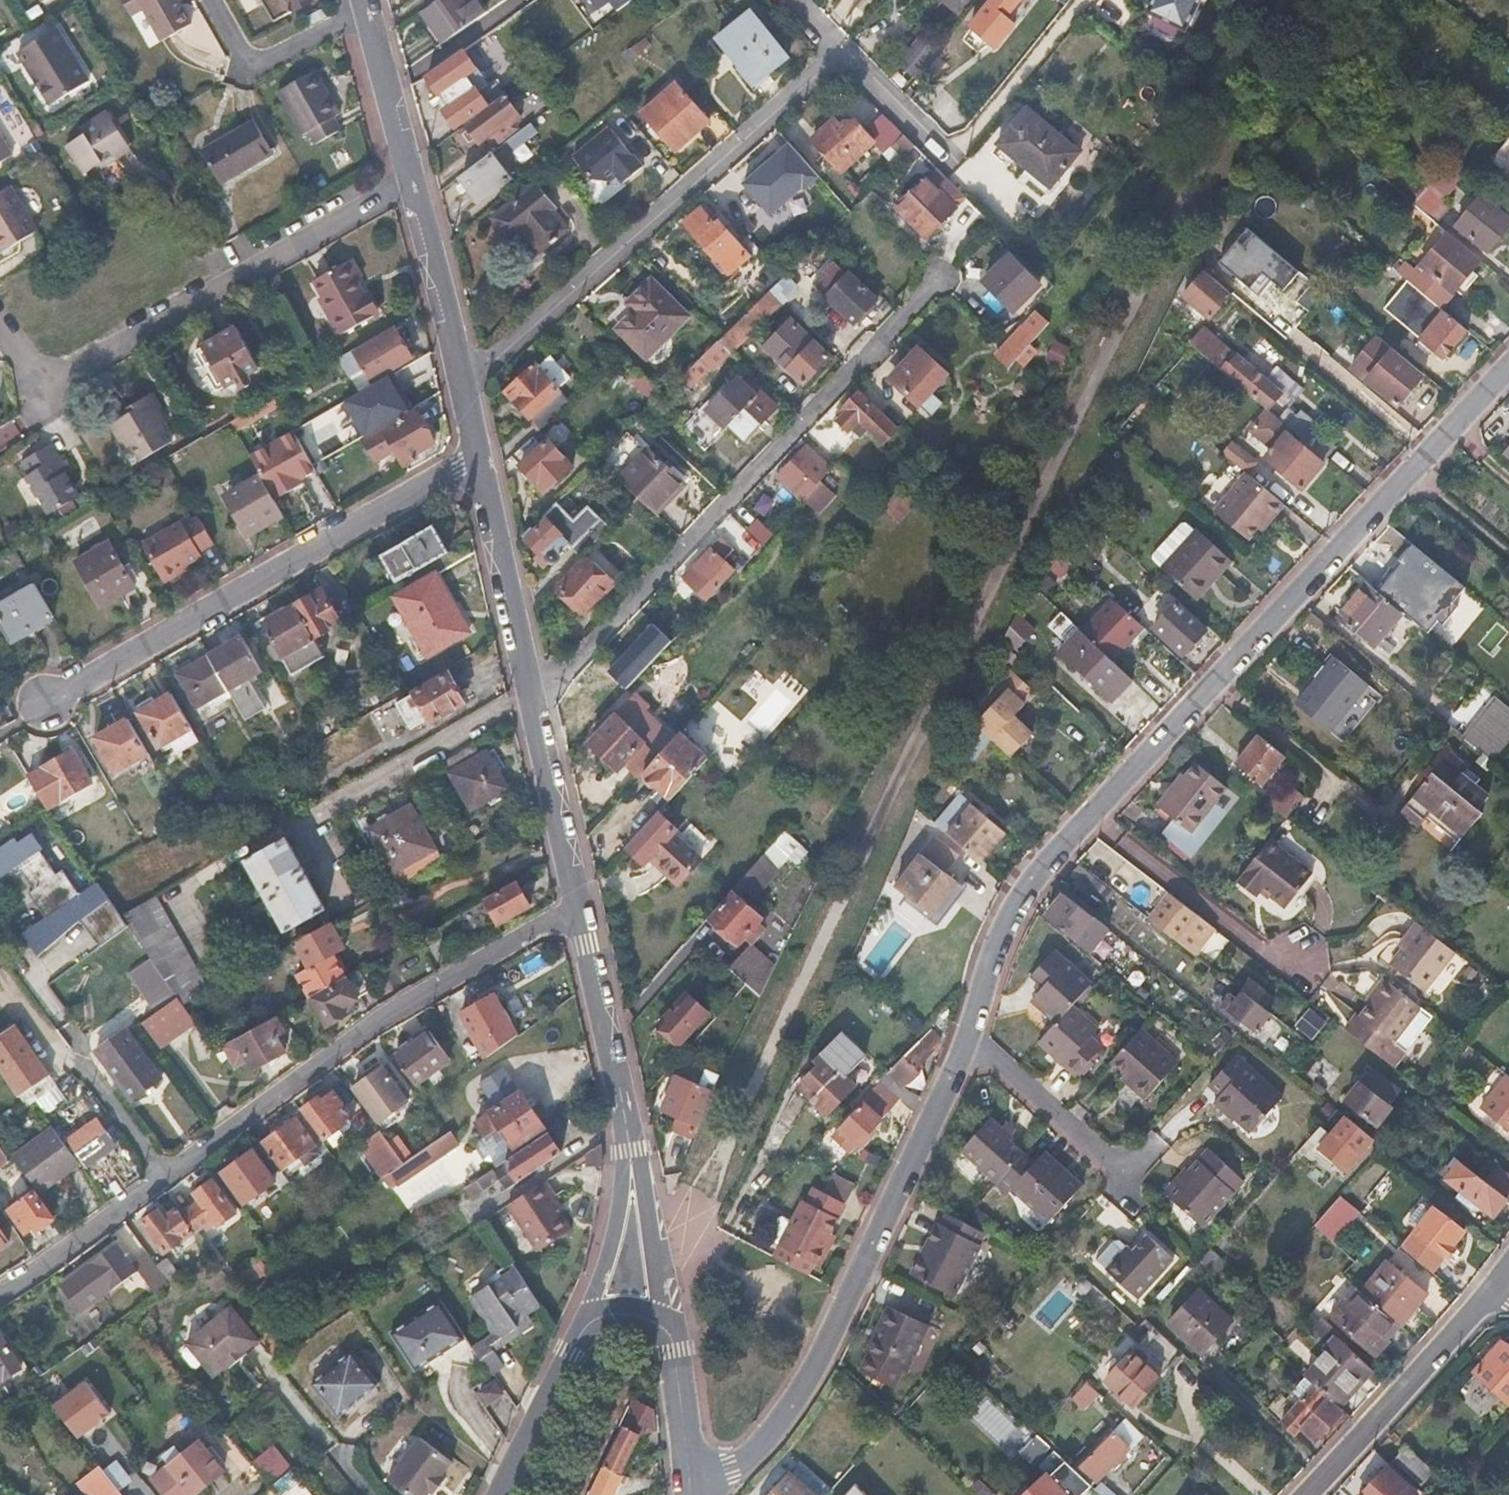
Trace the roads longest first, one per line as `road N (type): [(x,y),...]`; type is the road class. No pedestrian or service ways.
road 1 (residential): [(1096,817),(1019,907),(938,1116),(832,1344),(776,1440),(733,1467),(688,1471)]
road 2 (residential): [(1508,371),(1096,817)]
road 3 (residential): [(532,704),(931,282)]
road 4 (residential): [(578,906),(396,1016),(161,1183)]
road 5 (residential): [(477,453),(48,702)]
road 6 (residential): [(460,375),(835,52)]
road 7 (residential): [(410,178),(64,381),(38,376),(0,322)]
road 8 (residential): [(835,52),(953,159),(1082,0)]
road 9 (residential): [(1500,1281),(1300,1494)]
road 10 (residential): [(1096,817),(1268,953),(1316,957)]
road 11 (residential): [(477,453),(532,704)]
road 12 (residential): [(578,906),(632,1149)]
road 13 (residential): [(532,704),(578,906)]
road 14 (residential): [(410,178),(460,375)]
road 15 (residential): [(161,1183),(0,1290)]
road 16 (residential): [(587,1324),(502,1494)]
road 17 (residential): [(632,1149),(665,1334)]
road 18 (residential): [(361,0),(410,178)]
road 19 (residential): [(632,1149),(617,1230),(587,1324)]
road 20 (residential): [(84,1057),(88,1075),(161,1183)]
road 21 (residential): [(665,1334),(677,1354),(688,1471)]
road 22 (track): [(1415,471),(1508,548)]

